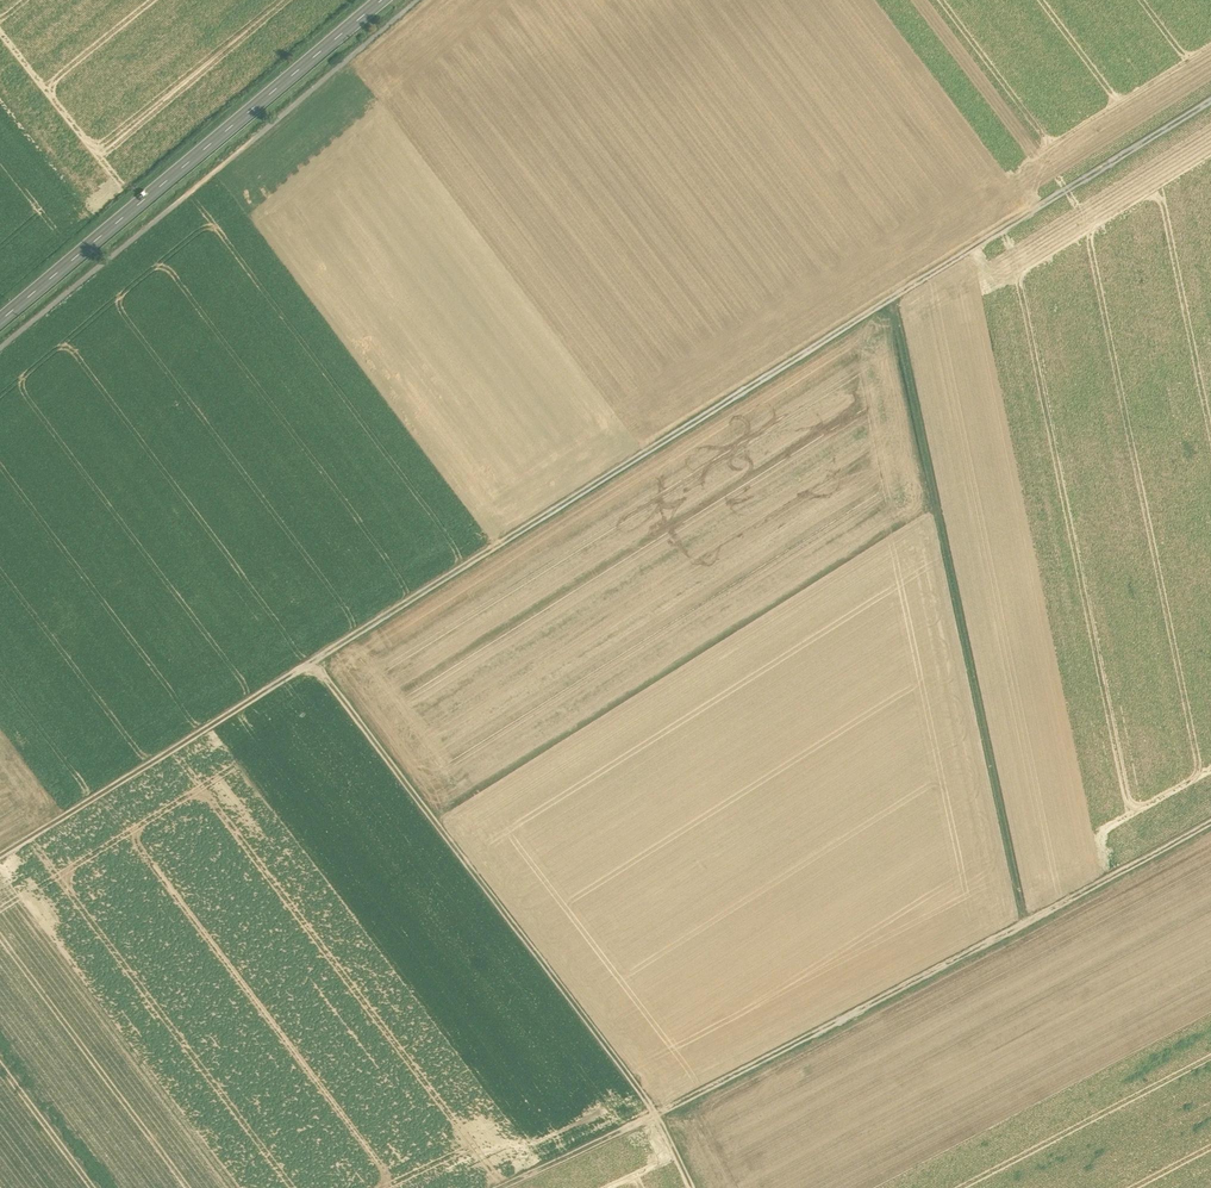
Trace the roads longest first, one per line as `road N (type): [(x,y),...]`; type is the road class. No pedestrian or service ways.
road 1 (track): [(1210,106),(0,856)]
road 2 (track): [(1210,827),(658,1114),(499,1187)]
road 3 (track): [(693,1187),(658,1114),(315,661)]
road 4 (track): [(896,302),(1026,923)]
road 5 (primary): [(0,323),(383,0)]

